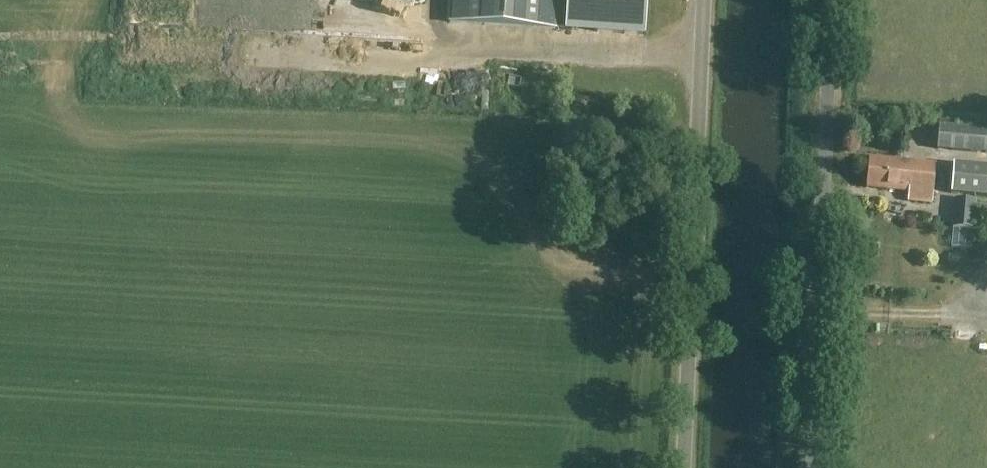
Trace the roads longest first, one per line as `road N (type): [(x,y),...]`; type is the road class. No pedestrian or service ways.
road 1 (unclassified): [(683,467),(703,0)]
road 2 (unclassified): [(811,467),(831,0)]

